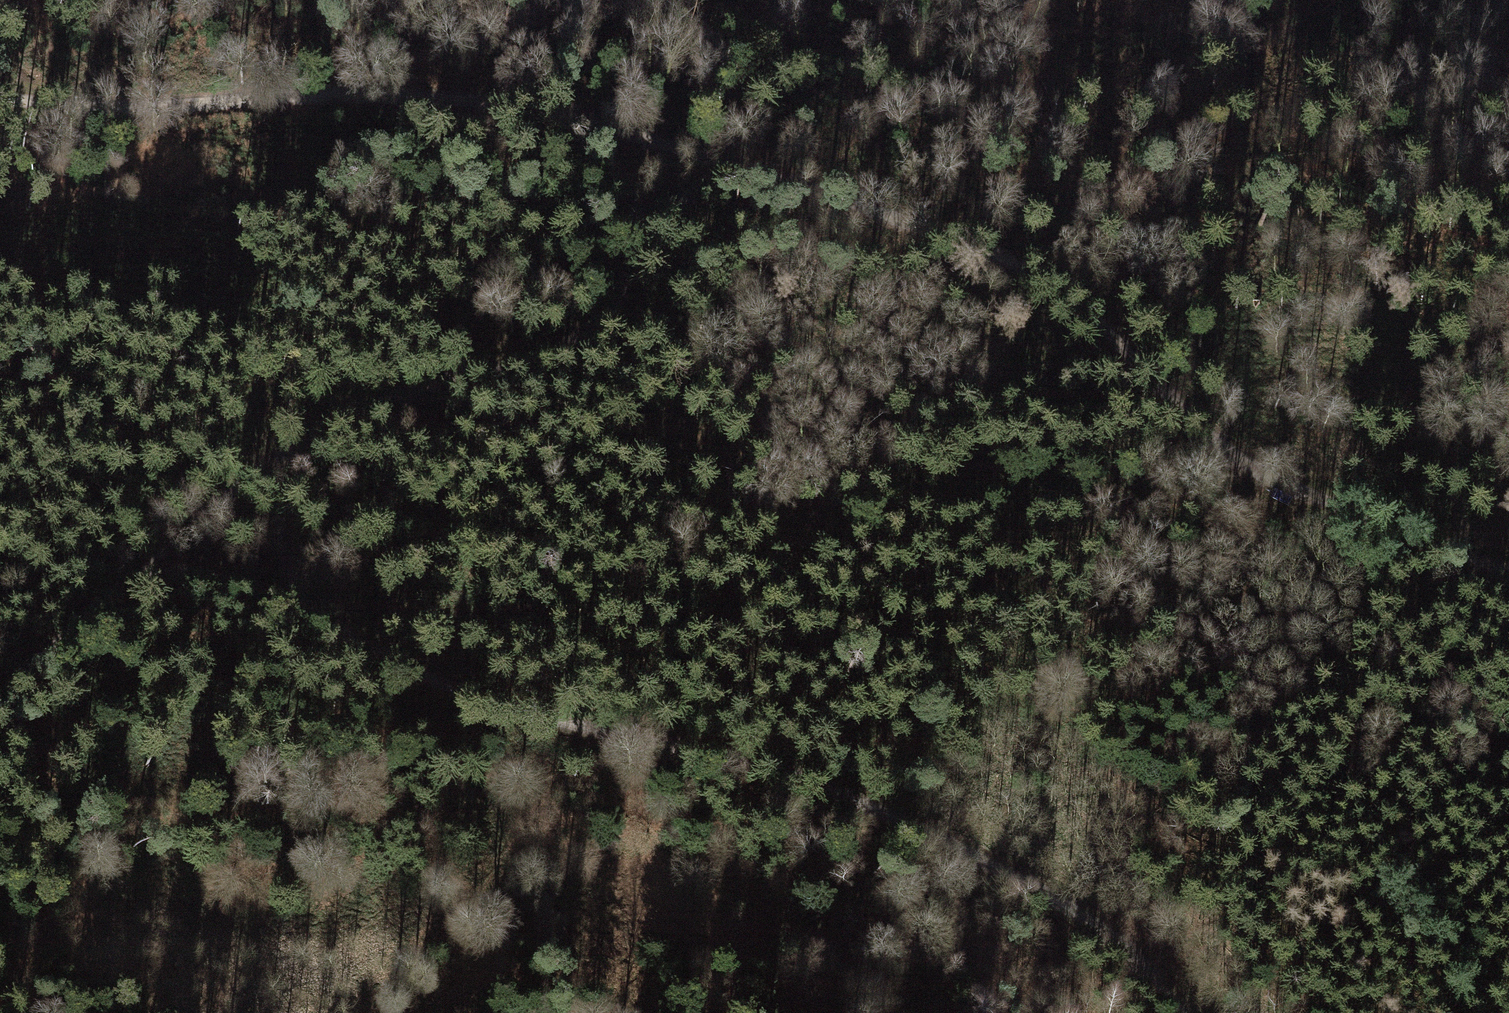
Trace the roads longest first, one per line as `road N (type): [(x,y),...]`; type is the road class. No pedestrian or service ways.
road 1 (track): [(1508,574),(1235,462),(1105,321),(1055,288),(737,161),(427,101),(250,96),(116,107),(0,96)]
road 2 (track): [(148,566),(181,564),(267,587),(308,616),(540,721),(681,746),(866,805),(1091,921),(1179,1012)]
road 3 (track): [(570,127),(628,204),(634,251),(606,316),(574,345),(363,411),(290,449),(250,475),(0,698)]
road 4 (track): [(1235,462),(1191,454),(983,463),(875,505),(839,538),(806,673),(757,767)]
road 5 (track): [(1284,483),(1292,511),(1325,558),(1452,687),(1508,782)]
road 6 (track): [(290,449),(277,504),(286,563),(308,616)]
road 7 (track): [(779,180),(713,186),(668,206),(634,251)]

